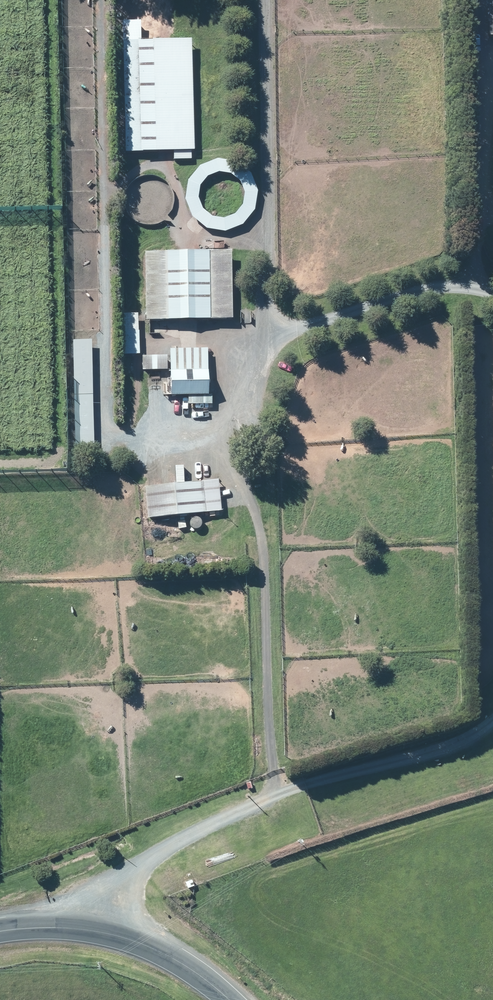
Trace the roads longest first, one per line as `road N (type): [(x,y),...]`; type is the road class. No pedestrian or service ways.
road 1 (track): [(273,797),(260,520),(246,469),(270,338),(276,245),(274,0)]
road 2 (residential): [(90,931),(133,874),(172,846),(273,797),(433,752),(492,723)]
road 3 (track): [(492,296),(433,284),(270,338)]
road 4 (tertiary): [(229,999),(165,954),(90,931)]

